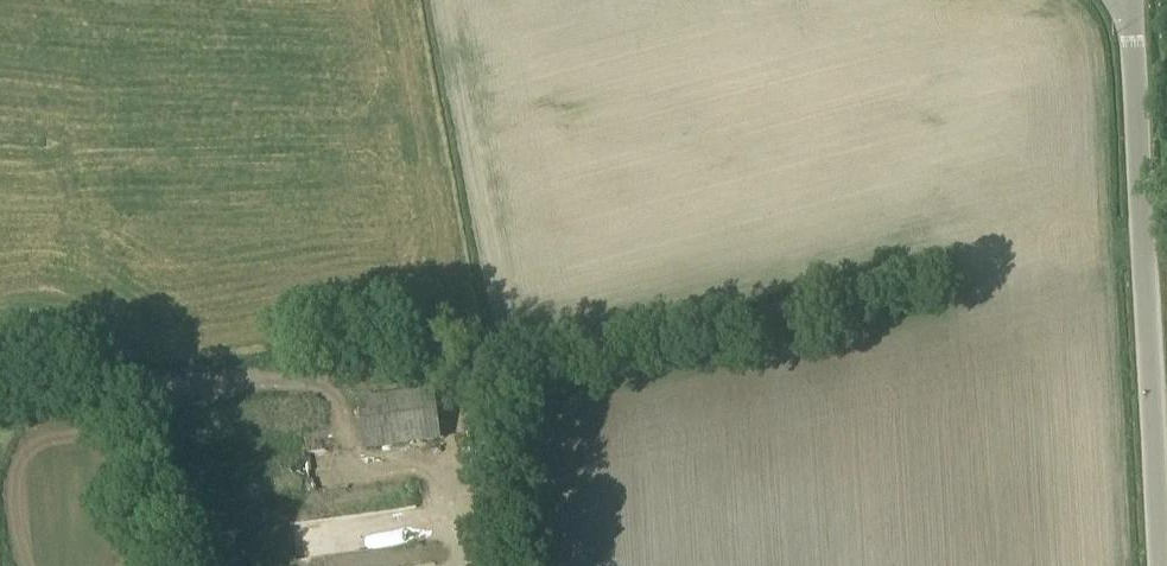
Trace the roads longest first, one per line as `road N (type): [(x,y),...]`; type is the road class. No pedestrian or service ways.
road 1 (unclassified): [(1130,0),(1161,565)]

